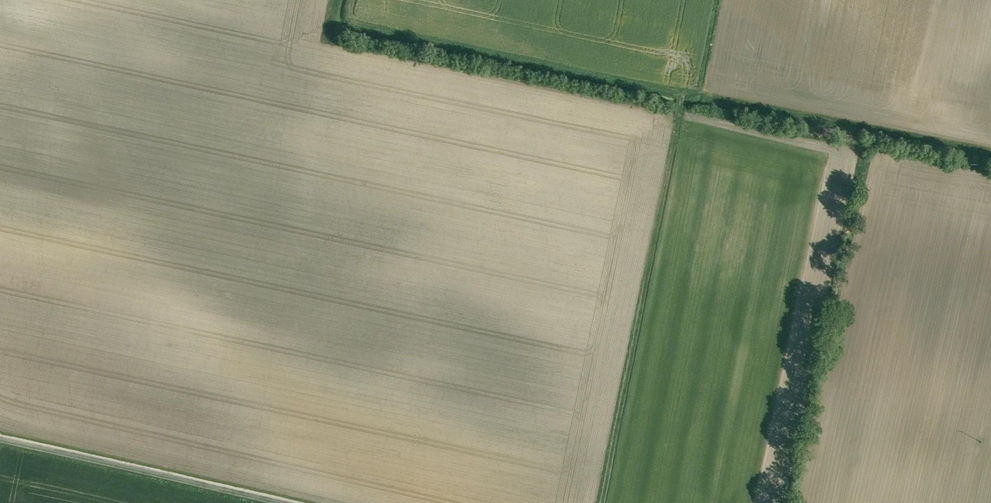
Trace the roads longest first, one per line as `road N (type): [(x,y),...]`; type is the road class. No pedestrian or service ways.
road 1 (track): [(309,502),(0,438)]

